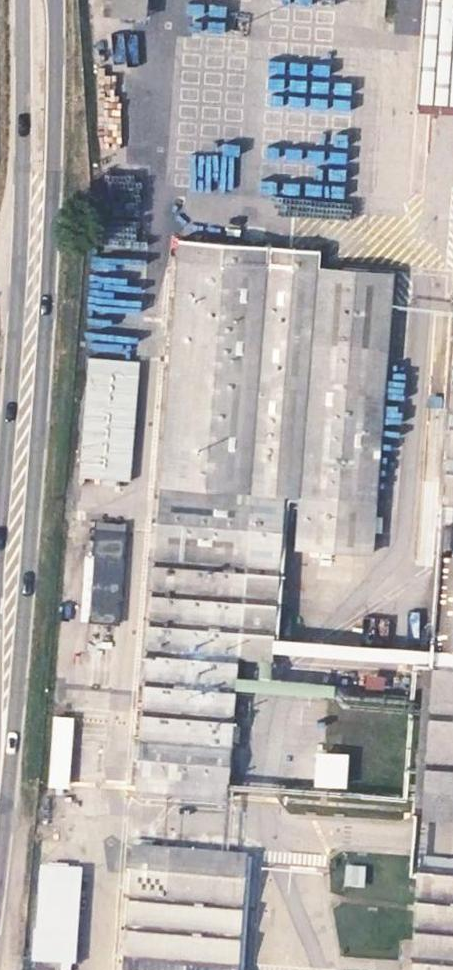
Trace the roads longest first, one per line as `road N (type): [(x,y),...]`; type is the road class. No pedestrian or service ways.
road 1 (primary): [(0,835),(52,227),(55,0)]
road 2 (primary): [(19,0),(14,368),(0,503)]

